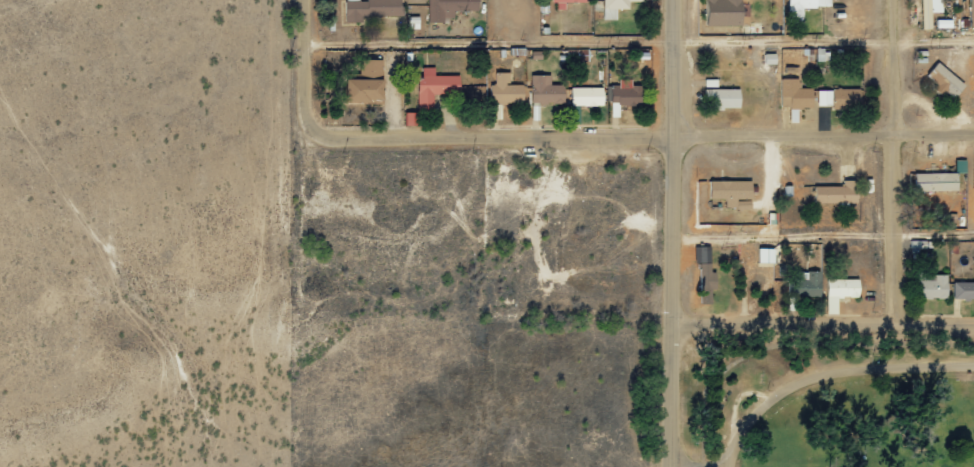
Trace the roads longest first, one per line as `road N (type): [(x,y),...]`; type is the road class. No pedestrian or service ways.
road 1 (residential): [(973,133),(677,130),(333,141),(310,135)]
road 2 (tertiary): [(676,466),(678,0)]
road 3 (residential): [(890,328),(886,0)]
road 4 (residential): [(973,328),(675,327)]
road 5 (residential): [(299,0),(298,117),(310,135)]

